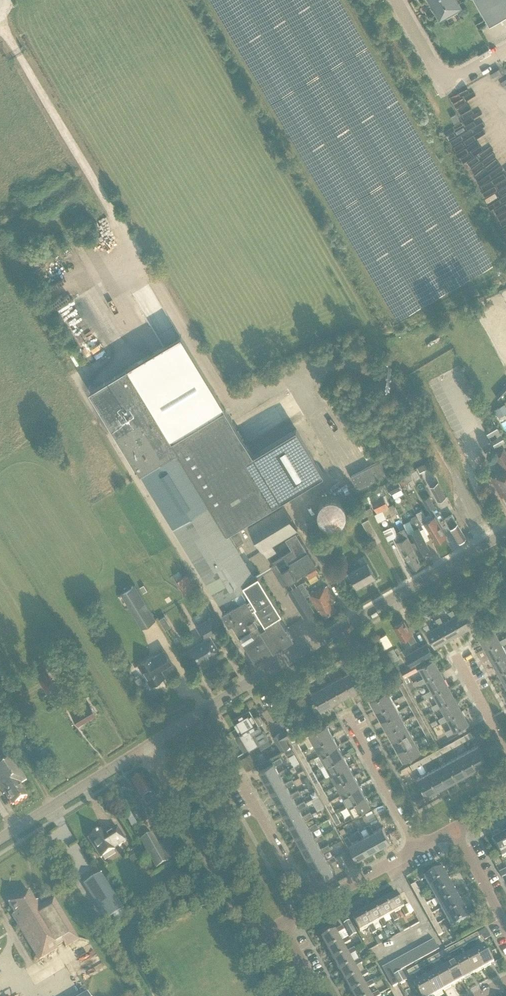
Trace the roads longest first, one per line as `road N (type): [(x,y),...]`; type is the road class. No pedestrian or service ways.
road 1 (tertiary): [(149,745),(505,533)]
road 2 (residential): [(254,939),(149,745)]
road 3 (tertiary): [(0,838),(149,745)]
road 4 (unclassified): [(505,51),(446,85),(397,0)]
road 5 (residential): [(414,849),(343,716)]
road 6 (residential): [(308,908),(238,779)]
road 7 (residential): [(308,908),(414,849)]

